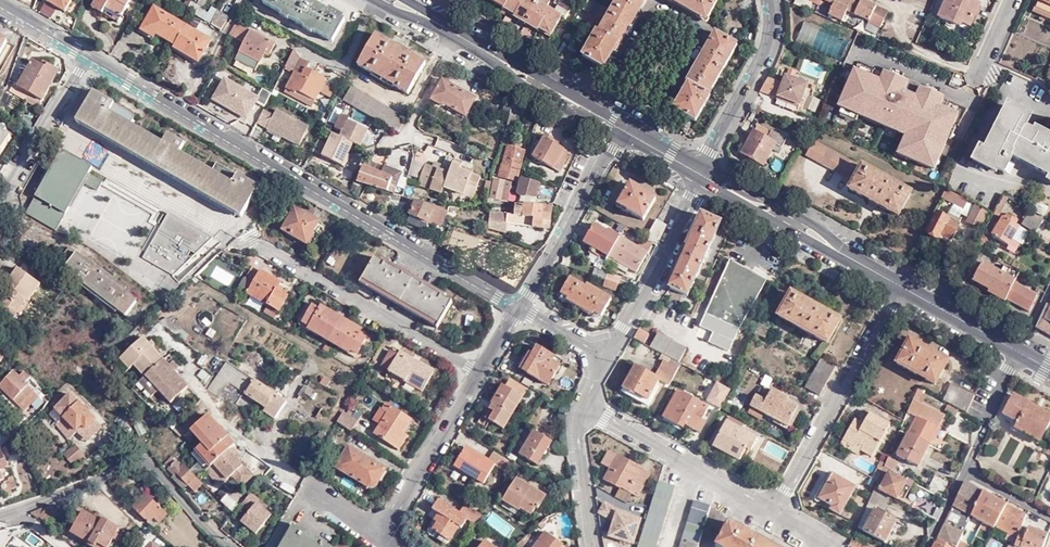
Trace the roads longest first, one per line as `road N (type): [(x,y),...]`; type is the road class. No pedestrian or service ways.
road 1 (residential): [(91,62),(519,307)]
road 2 (residential): [(642,139),(705,30),(653,1),(589,109)]
road 3 (residential): [(241,239),(479,374)]
road 4 (residential): [(0,513),(141,465),(225,546)]
road 5 (residential): [(773,512),(900,285)]
road 6 (tertiary): [(704,176),(900,285)]
road 7 (tertiary): [(399,0),(589,109)]
road 8 (residential): [(519,307),(621,127)]
road 9 (residential): [(704,176),(639,313),(602,352)]
road 10 (residential): [(697,171),(768,43),(769,0)]
road 11 (residential): [(378,531),(479,374)]
road 12 (residential): [(91,62),(0,213)]
road 13 (residential): [(595,546),(575,446),(584,406)]
road 14 (tertiary): [(900,285),(1020,350)]
road 15 (residential): [(962,473),(1020,350)]

